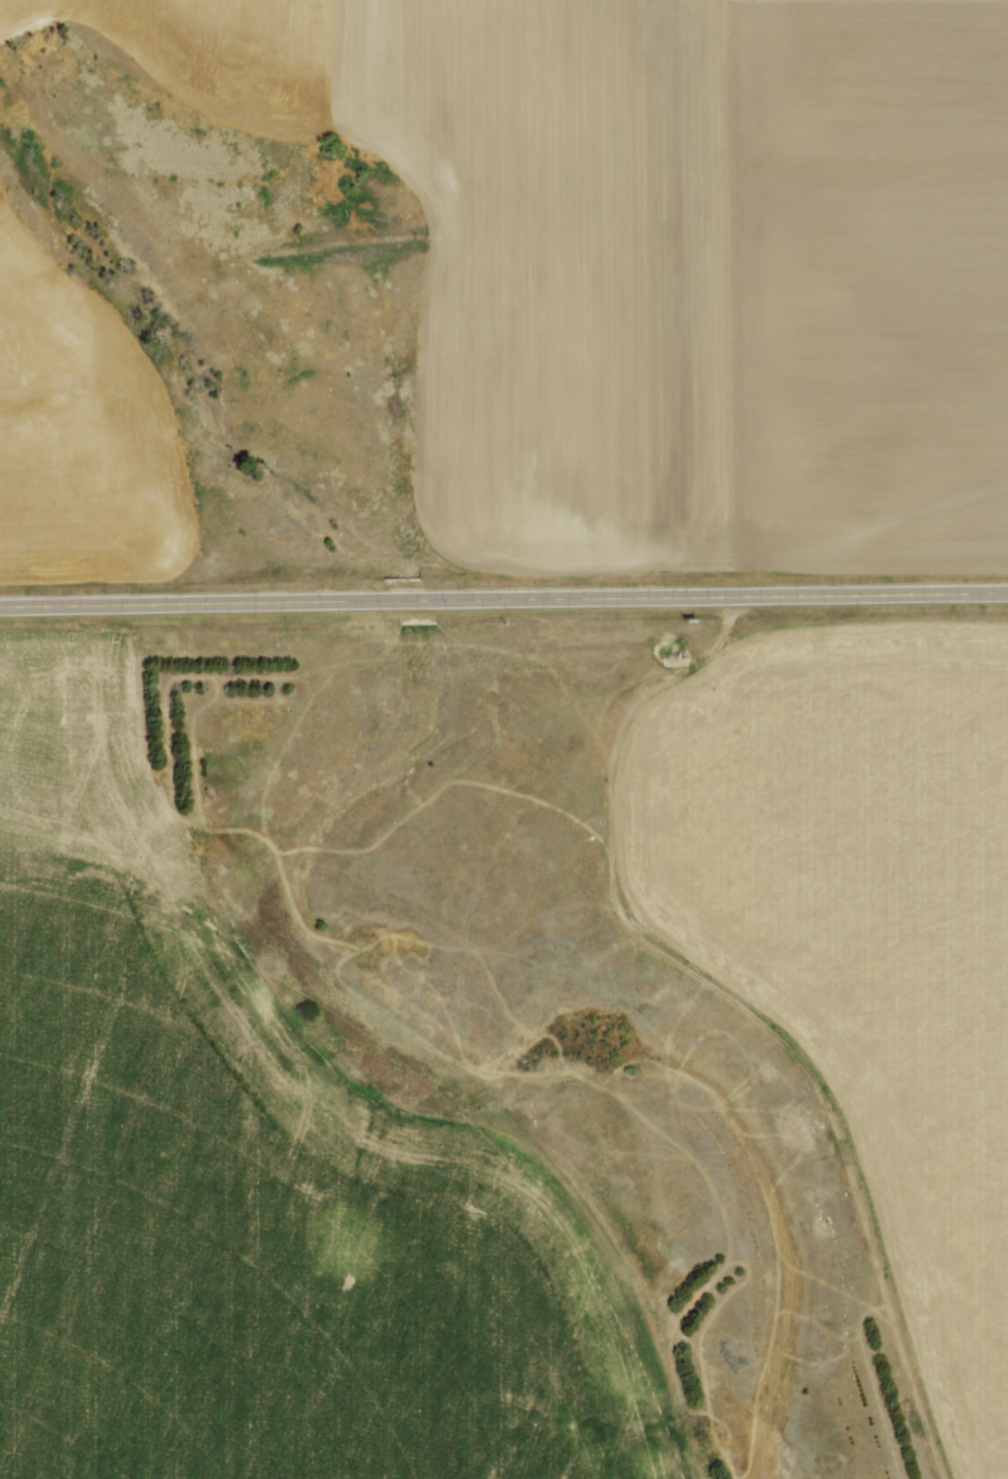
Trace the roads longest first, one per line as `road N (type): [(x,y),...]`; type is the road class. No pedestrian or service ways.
road 1 (primary): [(1007,593),(0,607)]

